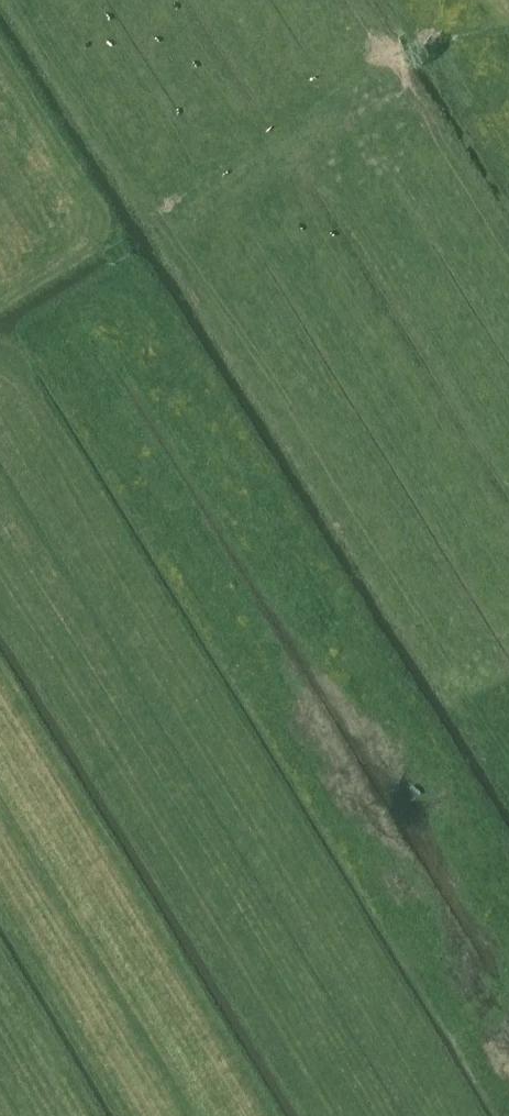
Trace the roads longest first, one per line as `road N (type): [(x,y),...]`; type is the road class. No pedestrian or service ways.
road 1 (track): [(508,29),(377,57)]

